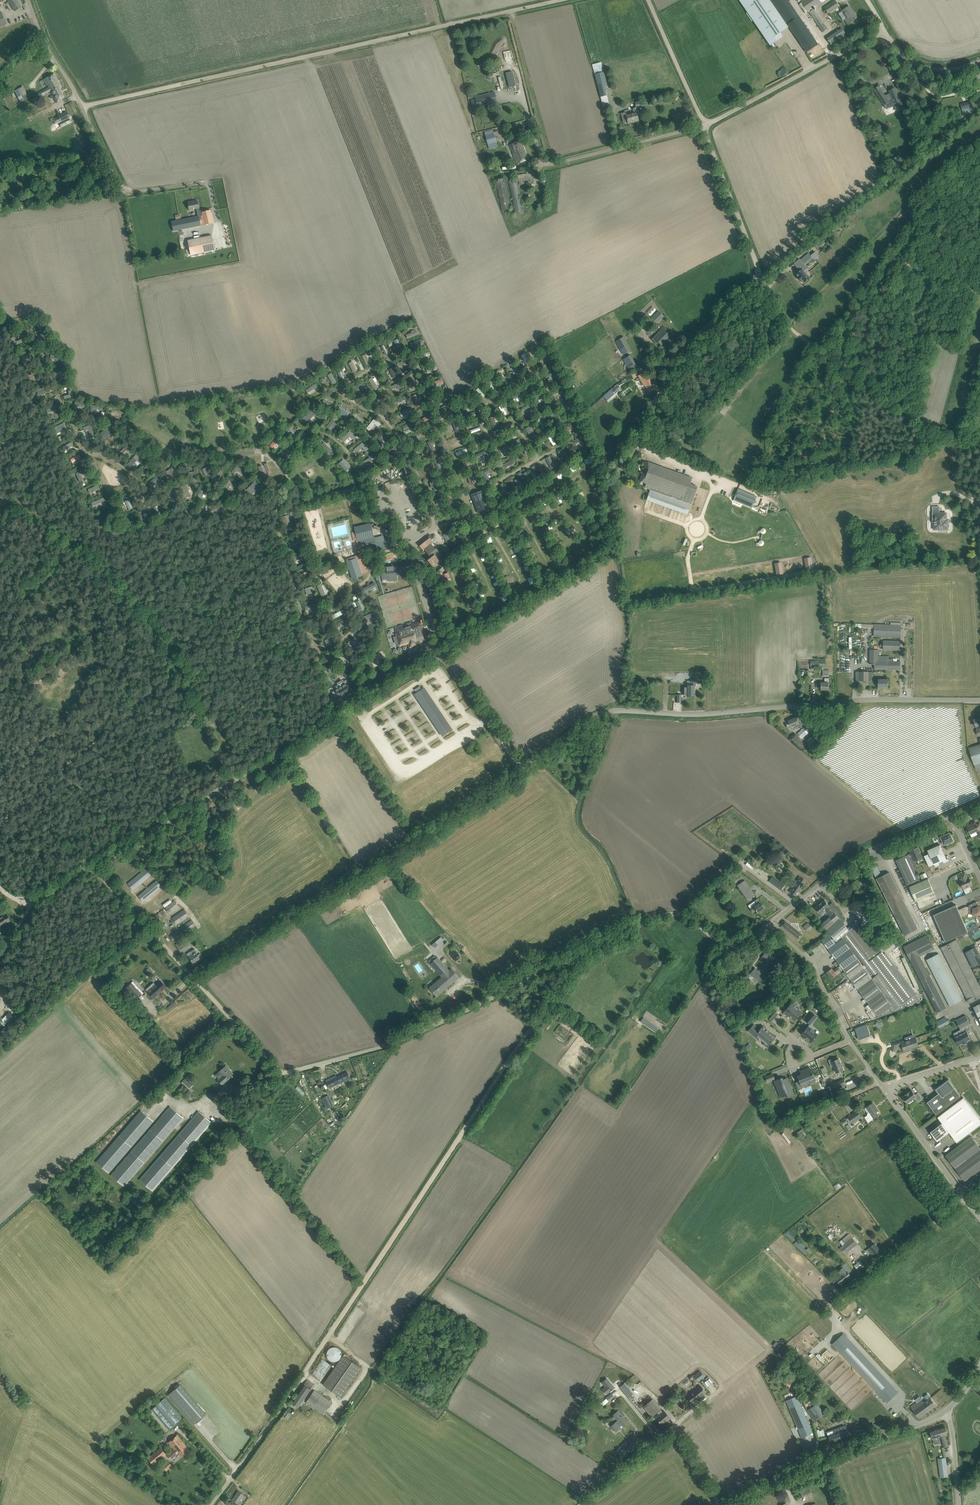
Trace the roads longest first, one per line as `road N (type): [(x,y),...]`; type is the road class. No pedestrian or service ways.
road 1 (unclassified): [(32,903),(442,653),(523,763),(608,712),(706,715),(857,700),(979,700)]
road 2 (unclassified): [(210,1097),(382,1048),(643,922),(688,917),(737,945),(772,922)]
road 3 (track): [(82,107),(559,0)]
road 4 (unclassified): [(211,1504),(470,1123)]
road 5 (unclassified): [(620,467),(682,351),(760,272),(704,125)]
road 6 (track): [(195,977),(467,808),(516,759)]
road 7 (unclassified): [(208,183),(122,188),(29,0)]
road 8 (track): [(283,1074),(93,866)]
road 9 (unclassified): [(725,1504),(828,1452),(947,1411)]
road 10 (track): [(441,419),(410,354),(341,388),(387,421),(407,449)]
road 11 (track): [(944,167),(785,322)]
road 12 (unclassified): [(772,922),(852,859),(949,814)]
road 13 (unclassified): [(704,125),(870,37),(888,37)]
road 14 (unclassified): [(849,1334),(833,1315),(836,1300),(964,1200)]
road 15 (track): [(896,403),(793,332),(760,272)]
road 16 (track): [(470,1123),(571,960)]
road 17 (unclassified): [(540,164),(704,125)]
road 18 (unclassified): [(851,1041),(821,973),(772,922)]
road 19 (unclassified): [(964,1200),(882,1088)]
road 20 (track): [(649,0),(704,125)]

